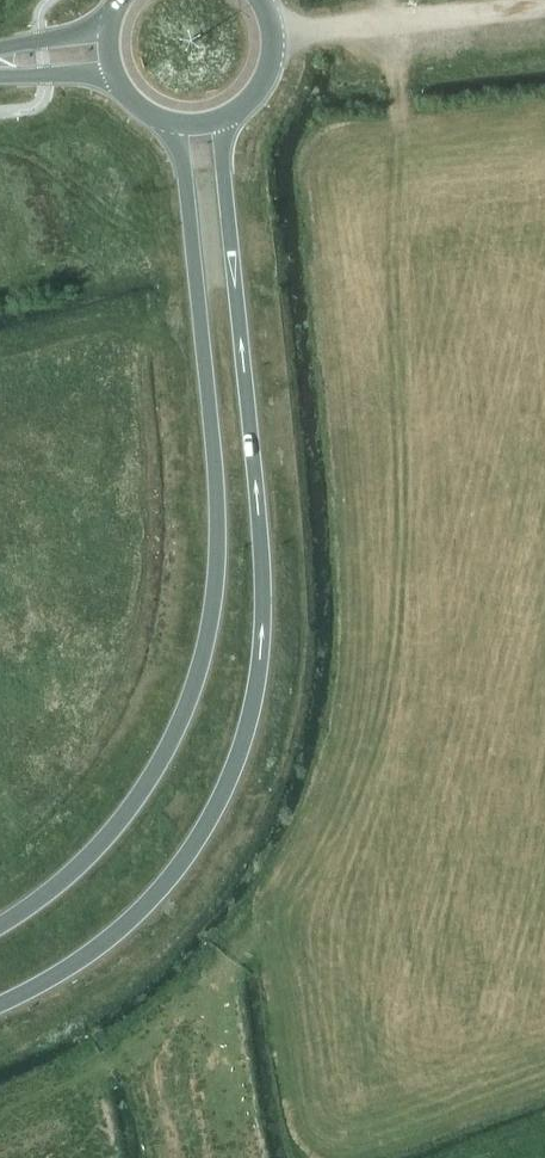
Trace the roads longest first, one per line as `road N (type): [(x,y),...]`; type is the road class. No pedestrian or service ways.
road 1 (trunk): [(0,1004),(91,953),(164,886),(207,825),(248,729),(260,669),(262,546),(222,116)]
road 2 (trunk): [(171,120),(187,184),(216,478),(212,617),(189,703),(134,803),(83,863),(0,926)]
road 3 (track): [(274,33),(544,2)]
road 4 (tertiary): [(222,116),(251,97),(270,67),(274,33),(264,0)]

